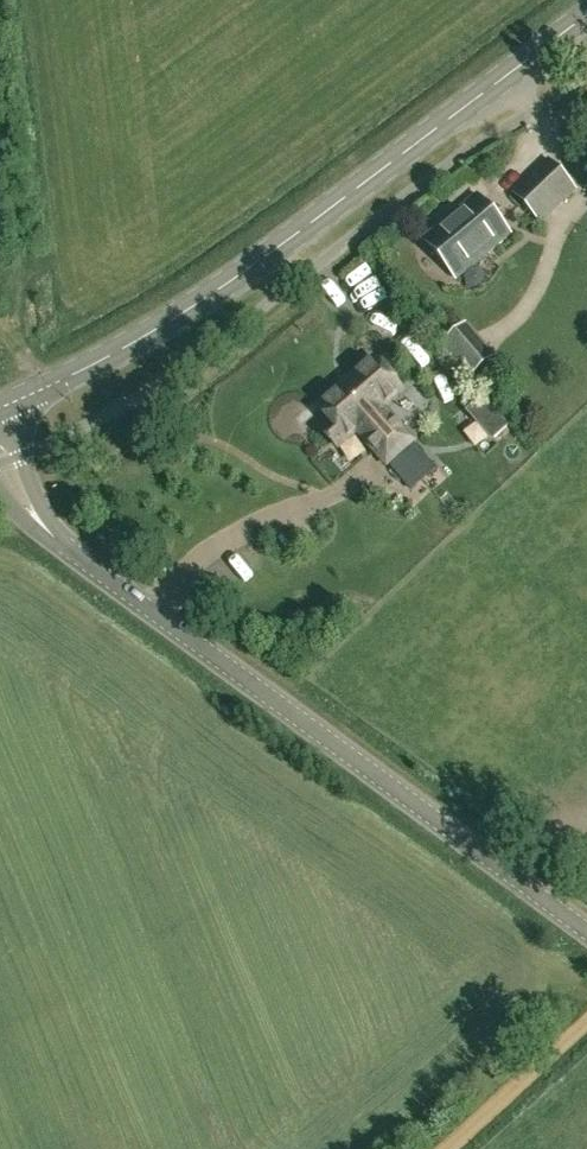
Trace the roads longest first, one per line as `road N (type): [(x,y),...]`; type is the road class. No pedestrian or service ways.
road 1 (tertiary): [(586,931),(80,553),(33,509),(0,461)]
road 2 (secondary): [(586,14),(209,299),(120,353),(0,409)]
road 3 (track): [(586,1021),(444,1148)]

